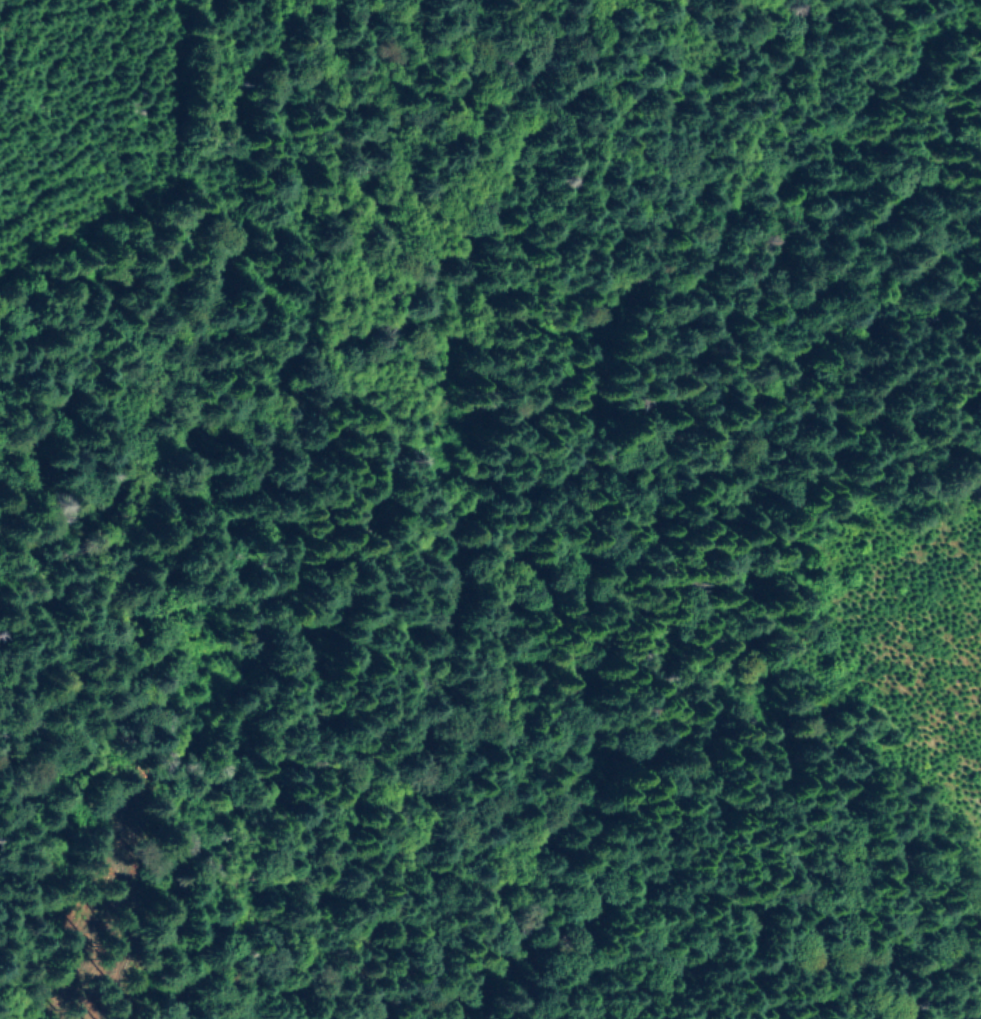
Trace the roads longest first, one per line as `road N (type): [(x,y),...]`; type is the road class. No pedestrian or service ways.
road 1 (residential): [(231,1018),(230,937),(251,845),(348,660),(400,502),(446,420)]
road 2 (residential): [(975,1018),(930,972),(918,902),(923,827),(899,749),(852,716),(846,653),(915,575),(980,535)]
road 3 (residential): [(980,138),(922,149),(704,120),(683,86),(674,27),(660,0)]

